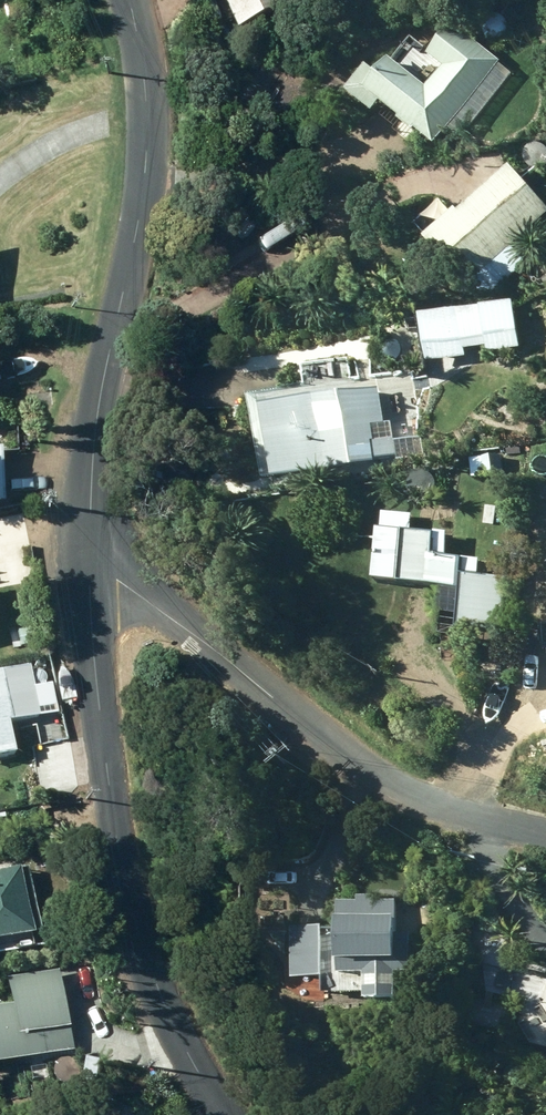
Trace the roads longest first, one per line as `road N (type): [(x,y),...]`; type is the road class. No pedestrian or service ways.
road 1 (unclassified): [(227,1114),(156,982),(131,911),(115,836),(88,563)]
road 2 (unclassified): [(88,563),(99,403),(147,151),(147,89),(132,0)]
road 3 (residential): [(545,833),(388,784),(88,563)]

